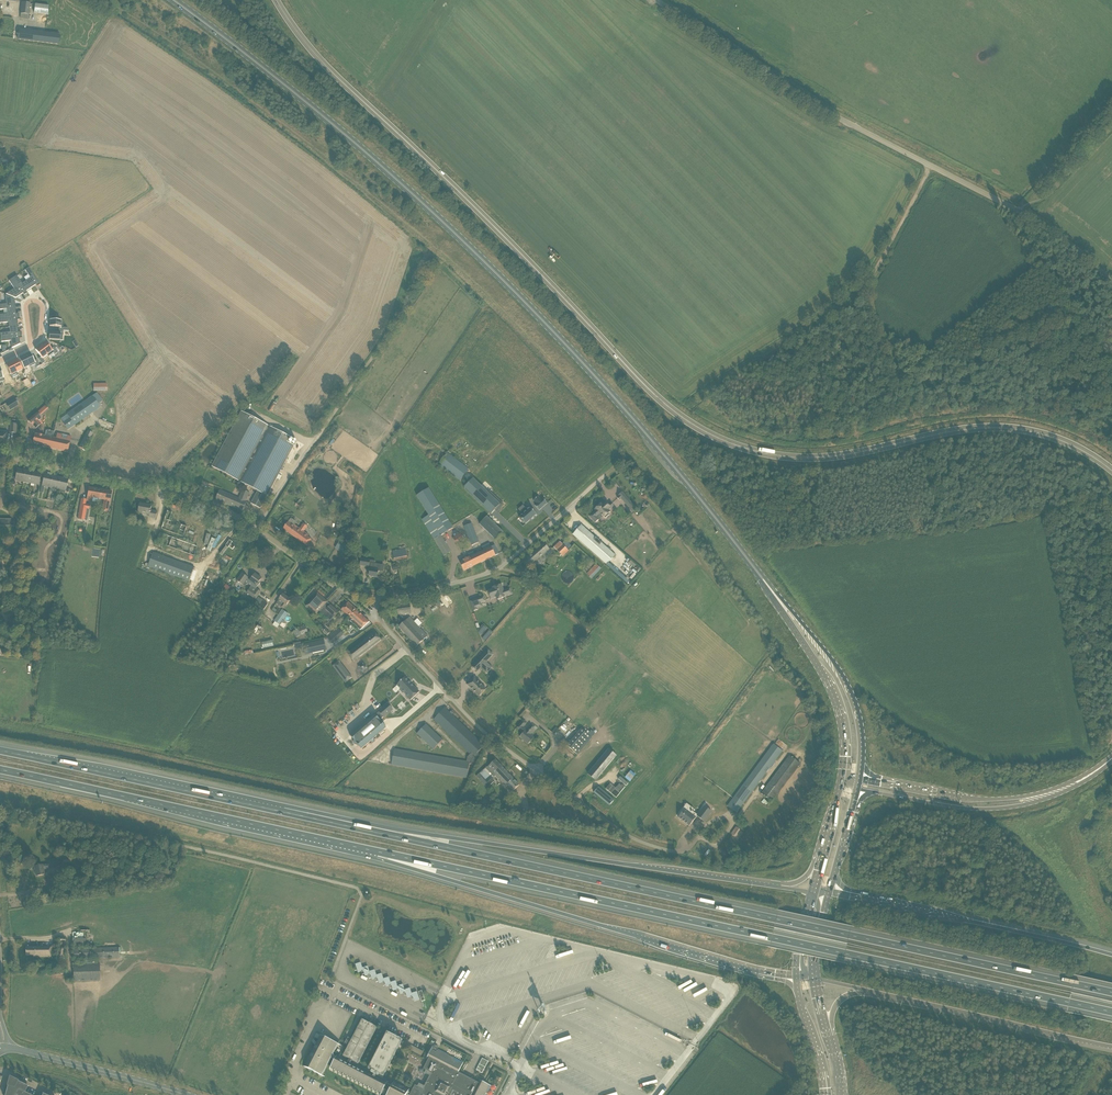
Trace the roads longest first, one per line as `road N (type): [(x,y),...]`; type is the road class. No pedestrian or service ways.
road 1 (secondary): [(1111,471),(1063,442),(1012,429),(792,458),(699,428),(654,394),(333,75),(276,0)]
road 2 (primary): [(782,605),(700,493),(468,246),(293,92),(173,0)]
road 3 (motorway): [(1111,993),(282,811)]
road 4 (motorway): [(378,852),(1111,1012)]
road 5 (unclassified): [(1111,278),(1073,242),(849,123),(656,0)]
road 6 (motorway): [(786,887),(282,811)]
road 7 (motorway): [(378,852),(752,971),(797,977)]
road 8 (residential): [(674,852),(631,837),(480,728),(388,631),(379,598)]
road 9 (motorway): [(0,770),(378,852)]
road 10 (unclassified): [(256,528),(394,326),(427,260)]
road 11 (motorway): [(1111,956),(829,892)]
road 12 (motorway): [(282,811),(0,751)]
road 13 (residential): [(379,598),(498,568),(620,462)]
road 14 (residential): [(256,528),(203,499),(4,456)]
road 15 (motorway): [(860,990),(1111,1048)]
road 16 (primary): [(859,780),(861,733),(848,690),(782,605)]
road 17 (primary): [(782,605),(836,702),(841,779)]
road 18 (tertiary): [(182,1094),(8,1048)]
road 19 (secondary): [(857,789),(970,808),(1031,799)]
road 20 (secondary): [(1031,799),(859,780)]
road 21 (residential): [(379,598),(328,580),(256,528)]
road 22 (primary): [(797,977),(823,1094)]

